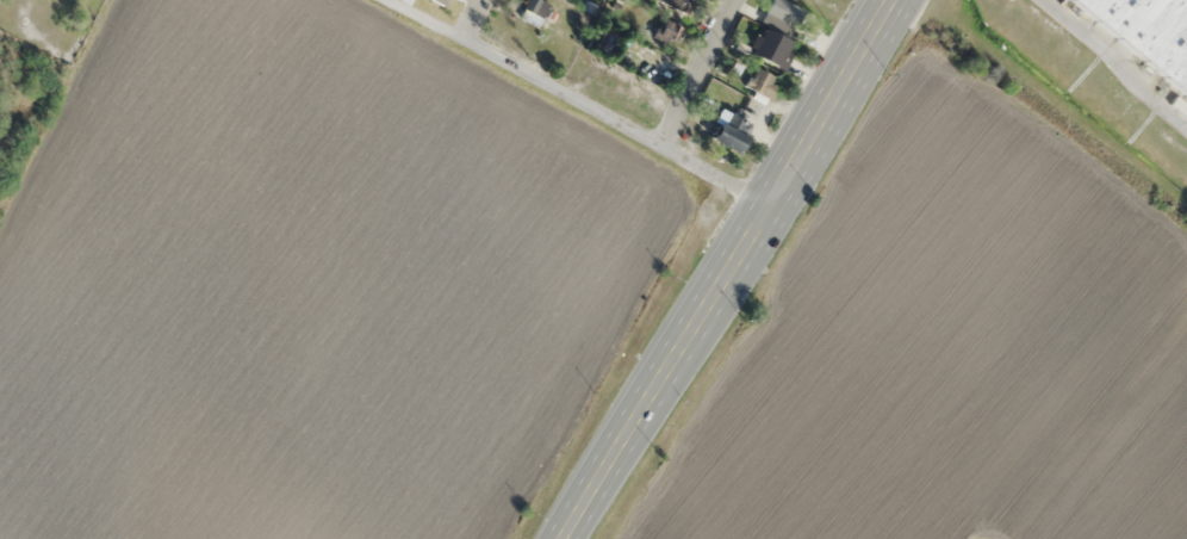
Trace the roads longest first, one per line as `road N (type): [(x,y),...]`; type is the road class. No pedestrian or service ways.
road 1 (secondary): [(891,0),(570,538)]
road 2 (residential): [(395,0),(665,144),(767,215)]
road 3 (residential): [(665,144),(739,0)]

